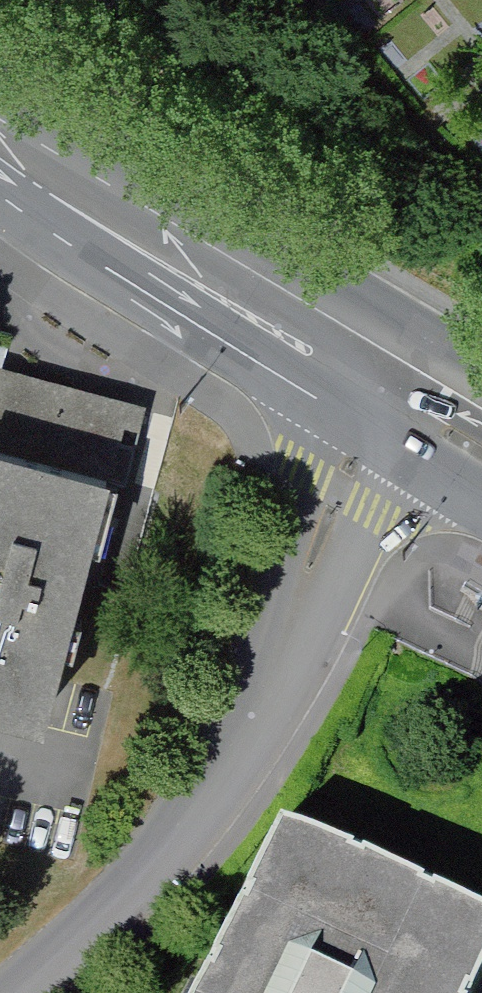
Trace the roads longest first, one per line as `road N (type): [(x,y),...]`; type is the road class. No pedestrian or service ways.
road 1 (secondary): [(481,387),(27,121)]
road 2 (residential): [(383,404),(353,355),(46,164),(27,121)]
road 3 (residential): [(292,622),(187,833),(24,992)]
road 4 (residential): [(8,187),(66,266),(283,410),(301,433),(310,476)]
road 5 (secondary): [(8,187),(344,407)]
road 6 (residential): [(310,476),(287,581),(292,622)]
road 7 (residential): [(292,622),(345,589),(383,518)]

